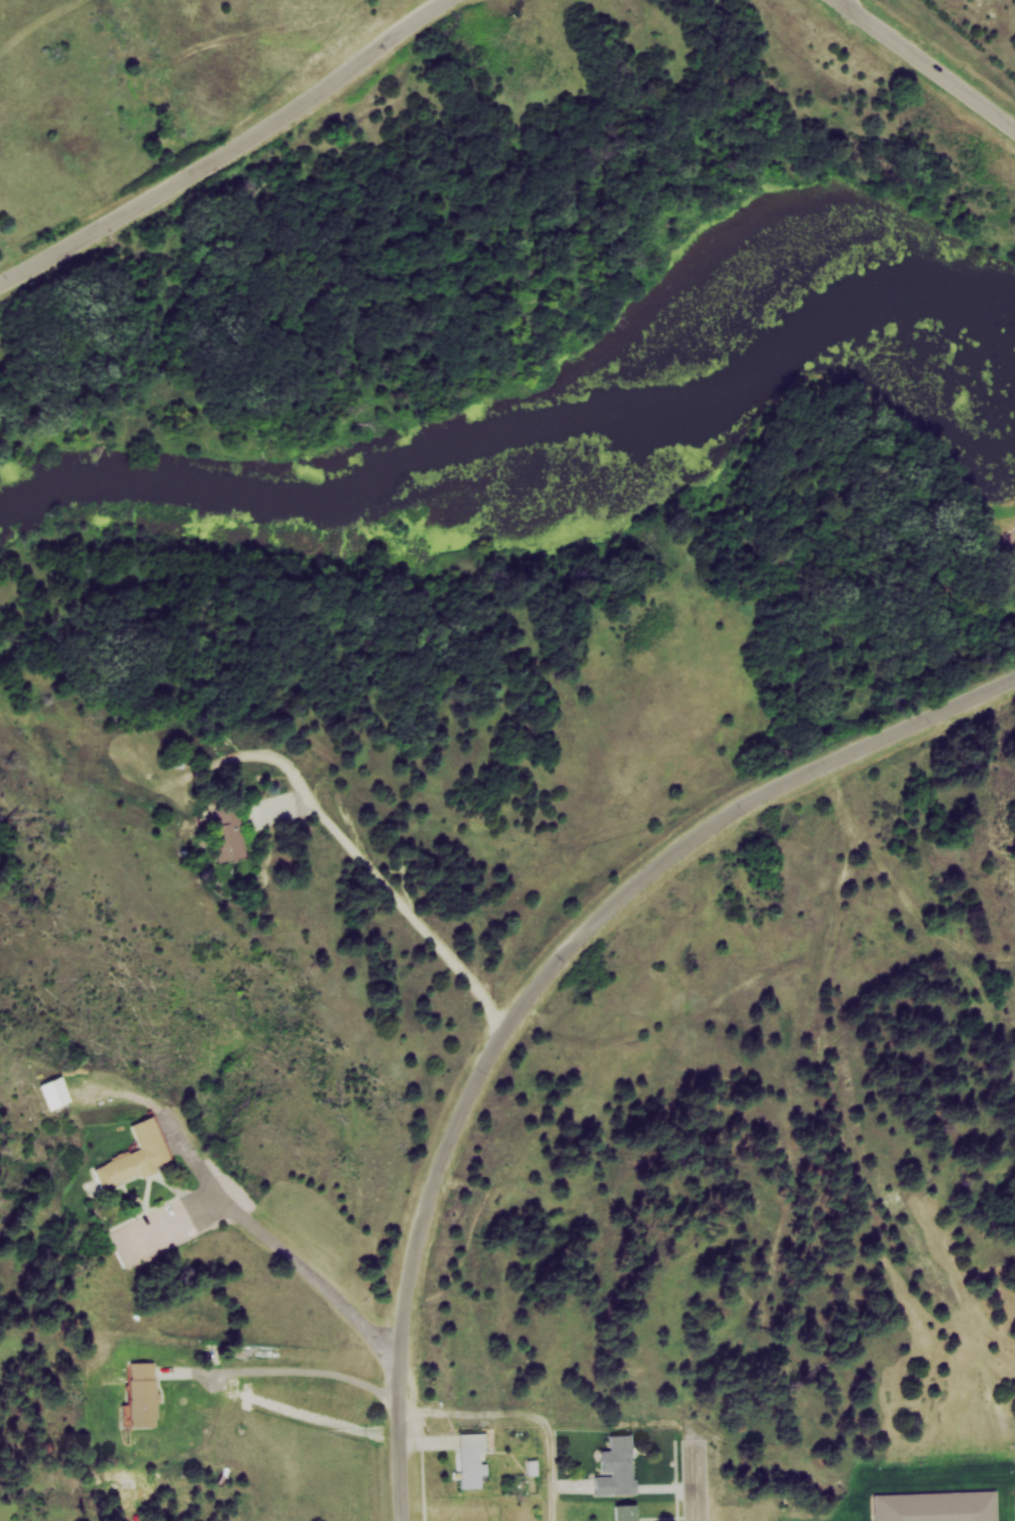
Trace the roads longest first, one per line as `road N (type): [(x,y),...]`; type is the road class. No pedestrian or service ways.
road 1 (tertiary): [(1014,682),(722,816),(590,925),(505,1031),(473,1090),(415,1252),(399,1367)]
road 2 (tertiary): [(0,288),(232,155),(459,0)]
road 3 (tertiary): [(823,0),(1014,142)]
road 4 (tertiary): [(407,1520),(399,1367)]

